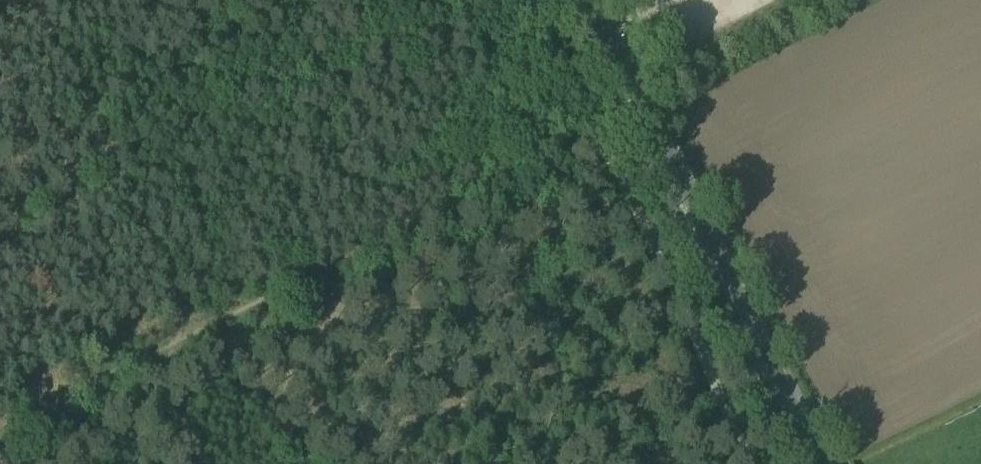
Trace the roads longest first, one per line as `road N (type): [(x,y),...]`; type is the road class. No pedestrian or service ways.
road 1 (track): [(147,356),(644,106)]
road 2 (tertiary): [(822,463),(591,0)]
road 3 (track): [(30,0),(196,331)]
road 4 (track): [(0,430),(147,356),(201,463)]

